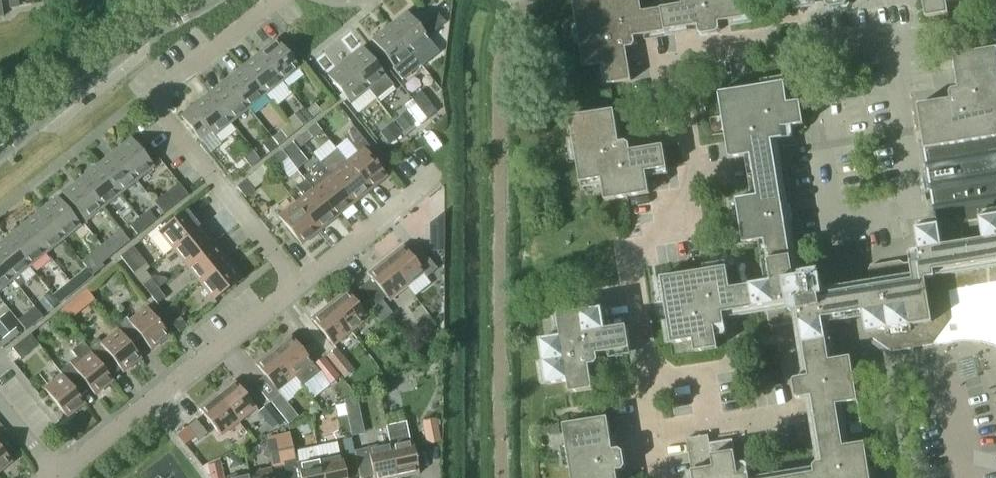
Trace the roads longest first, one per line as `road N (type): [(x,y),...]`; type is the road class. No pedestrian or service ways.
road 1 (residential): [(59,477),(299,284),(161,111),(161,94),(276,0)]
road 2 (residential): [(651,379),(633,264),(646,243),(674,225),(695,185),(680,80),(697,57),(821,48)]
road 3 (tertiary): [(17,133),(192,0)]
road 4 (residential): [(661,436),(728,423),(724,399),(719,371),(651,379)]
road 5 (residential): [(821,48),(995,24)]

